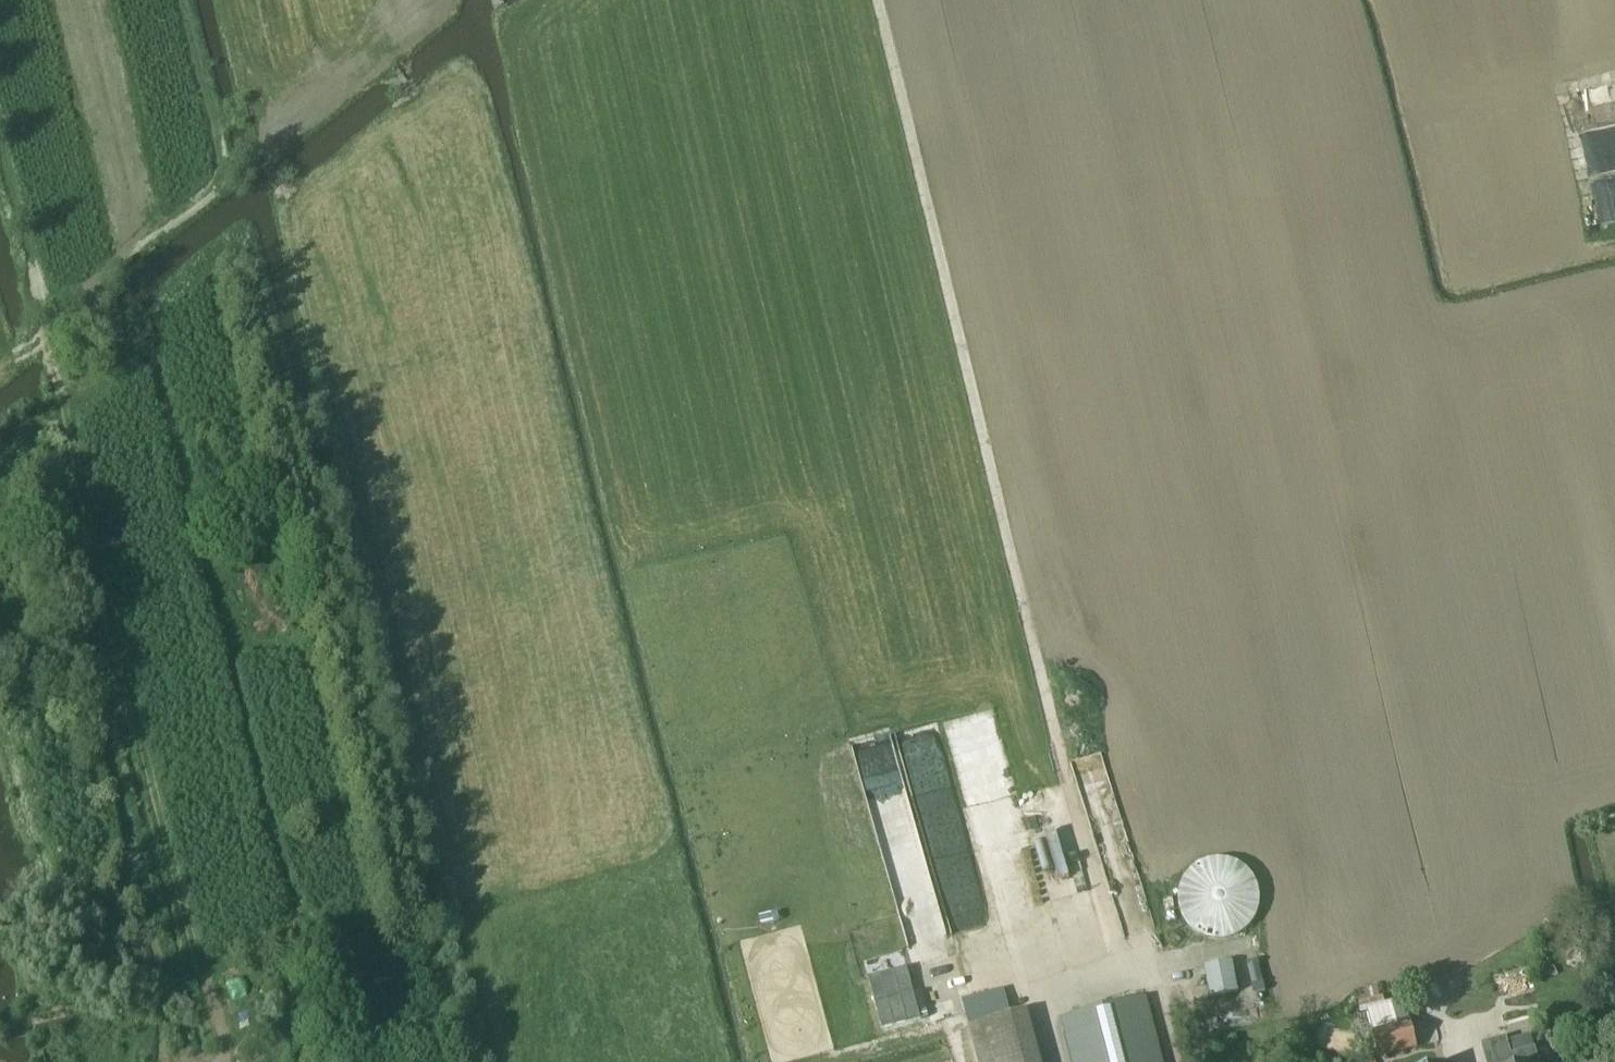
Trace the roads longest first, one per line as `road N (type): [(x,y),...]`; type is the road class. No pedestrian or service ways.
road 1 (track): [(1069,792),(873,0)]

